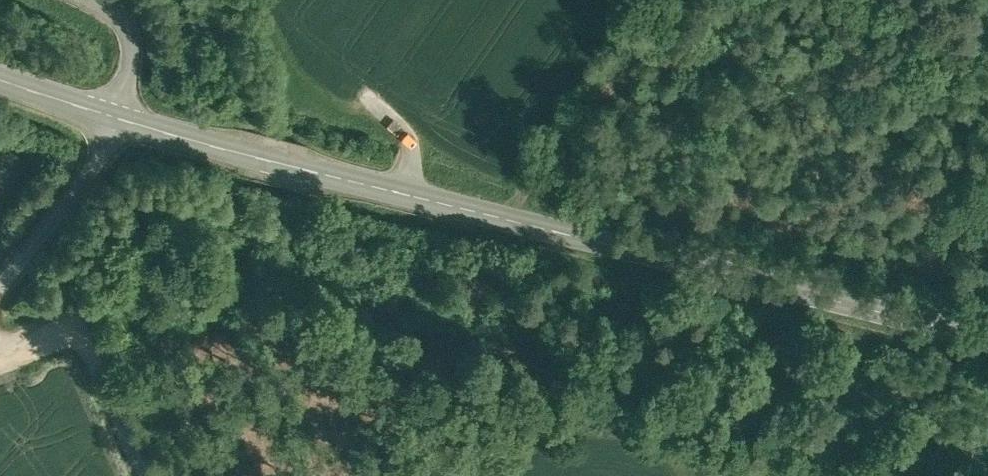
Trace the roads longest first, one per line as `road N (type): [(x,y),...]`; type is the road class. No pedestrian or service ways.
road 1 (tertiary): [(987,336),(262,156),(0,73)]
road 2 (track): [(113,111),(130,52),(116,18),(88,0)]

